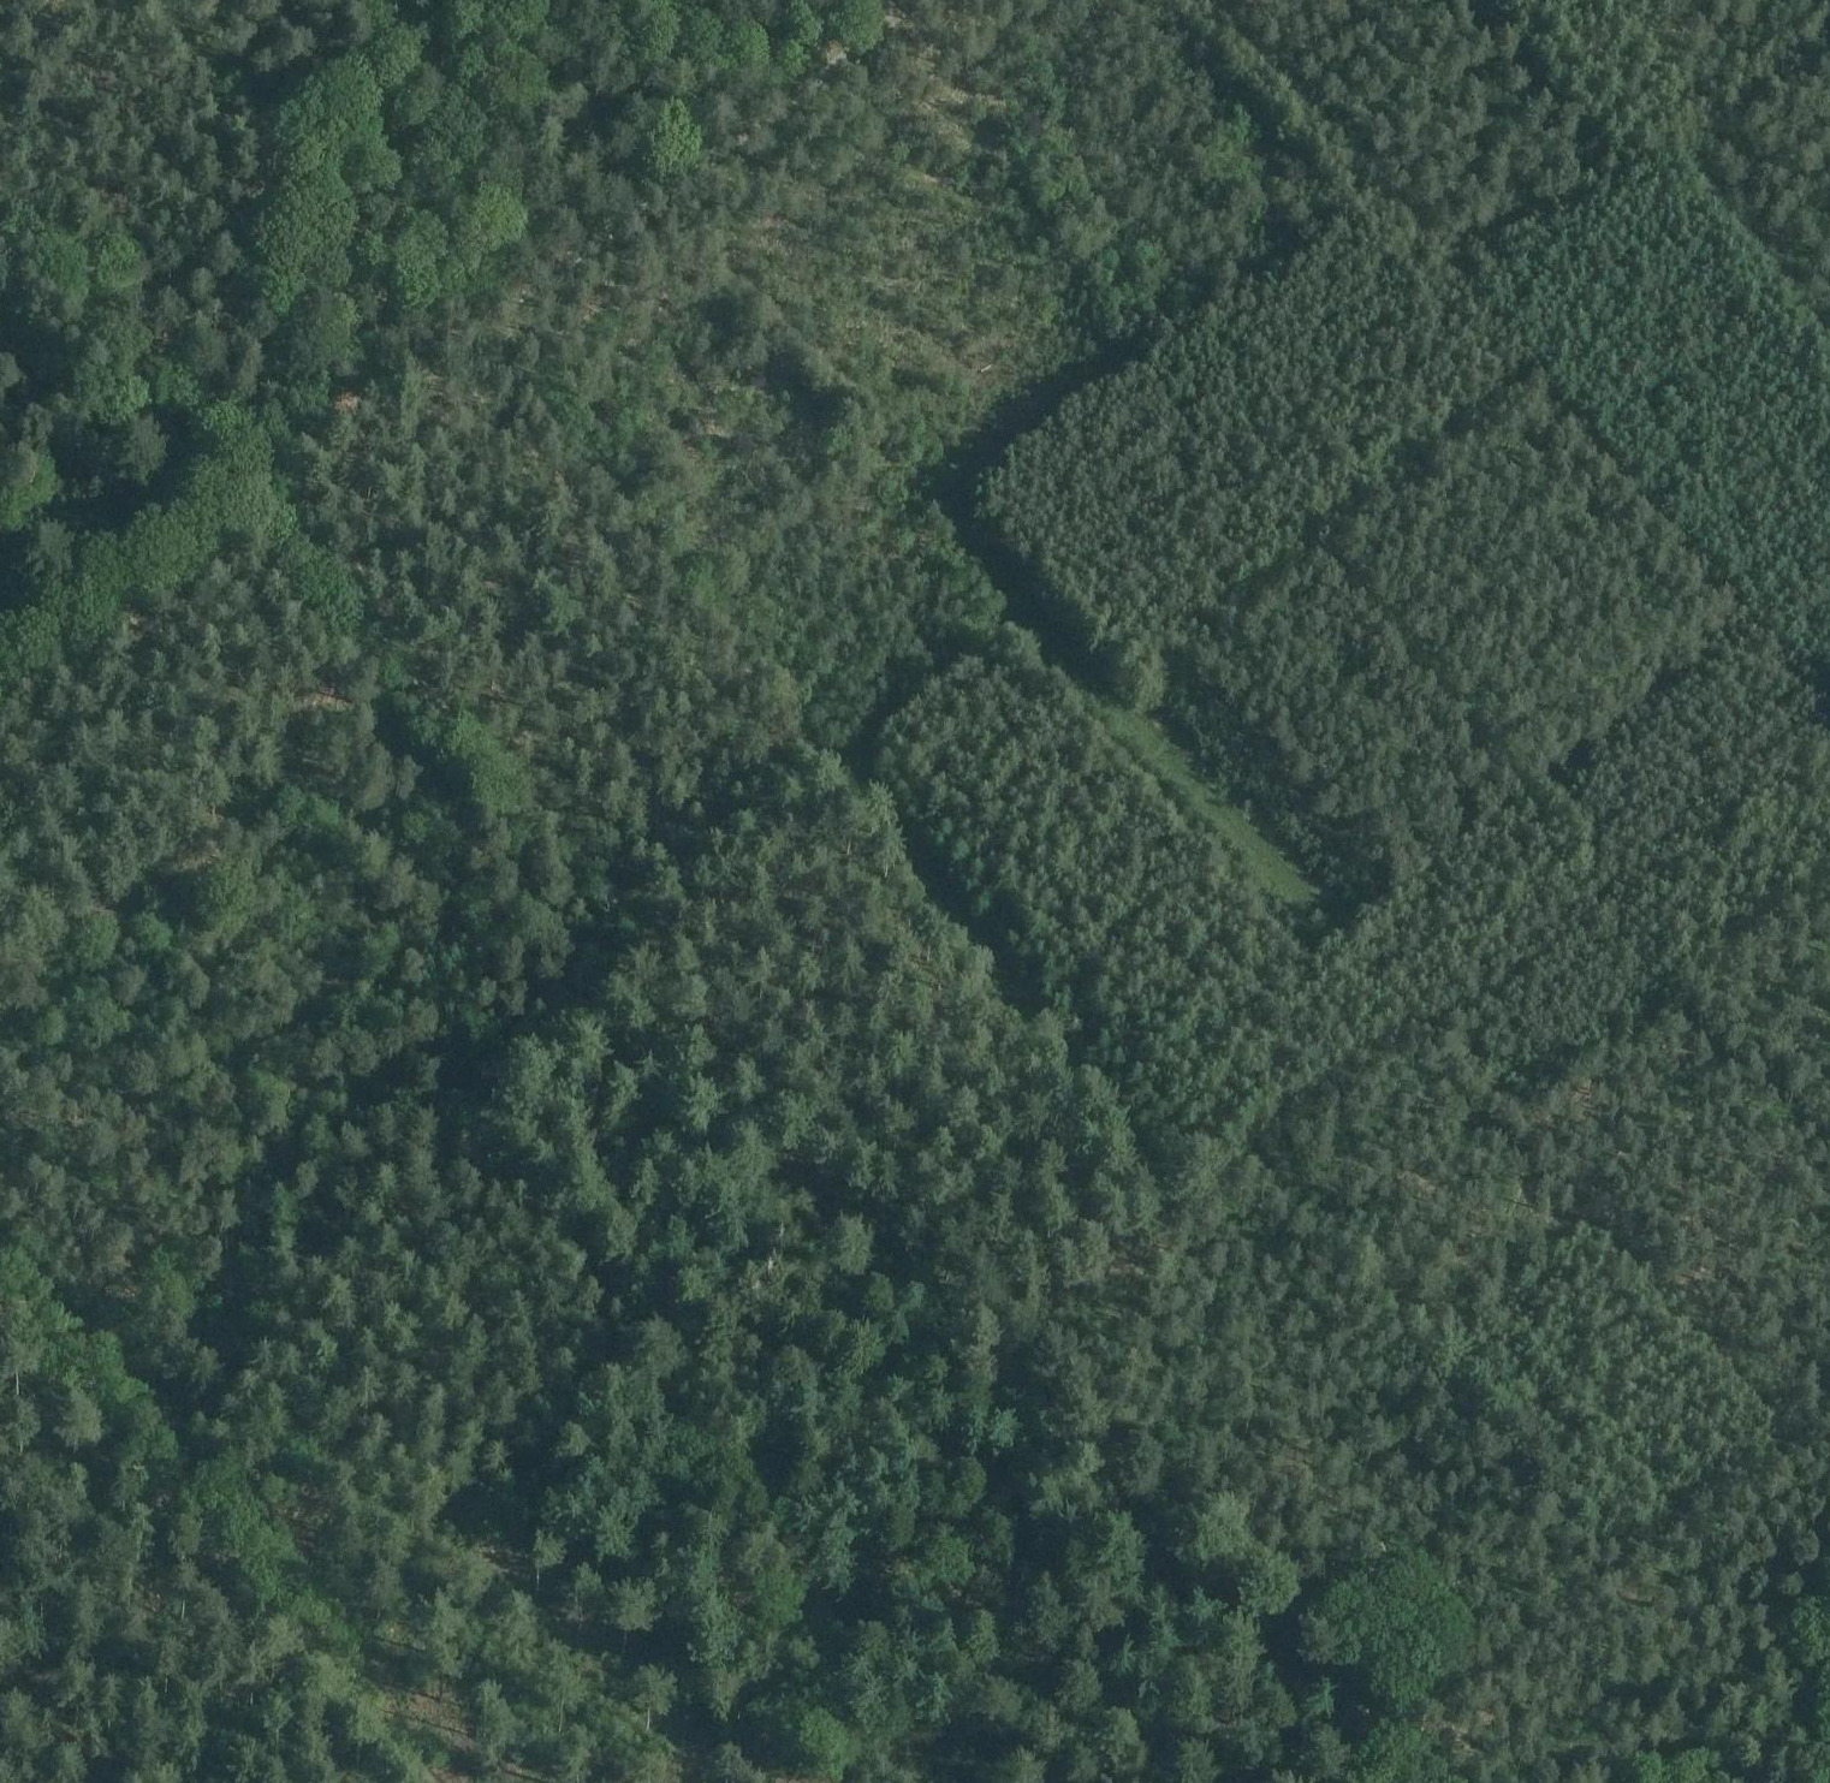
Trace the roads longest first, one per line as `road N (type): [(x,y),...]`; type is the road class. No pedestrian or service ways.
road 1 (track): [(0,657),(242,503),(890,21)]
road 2 (track): [(0,1314),(430,1782)]

